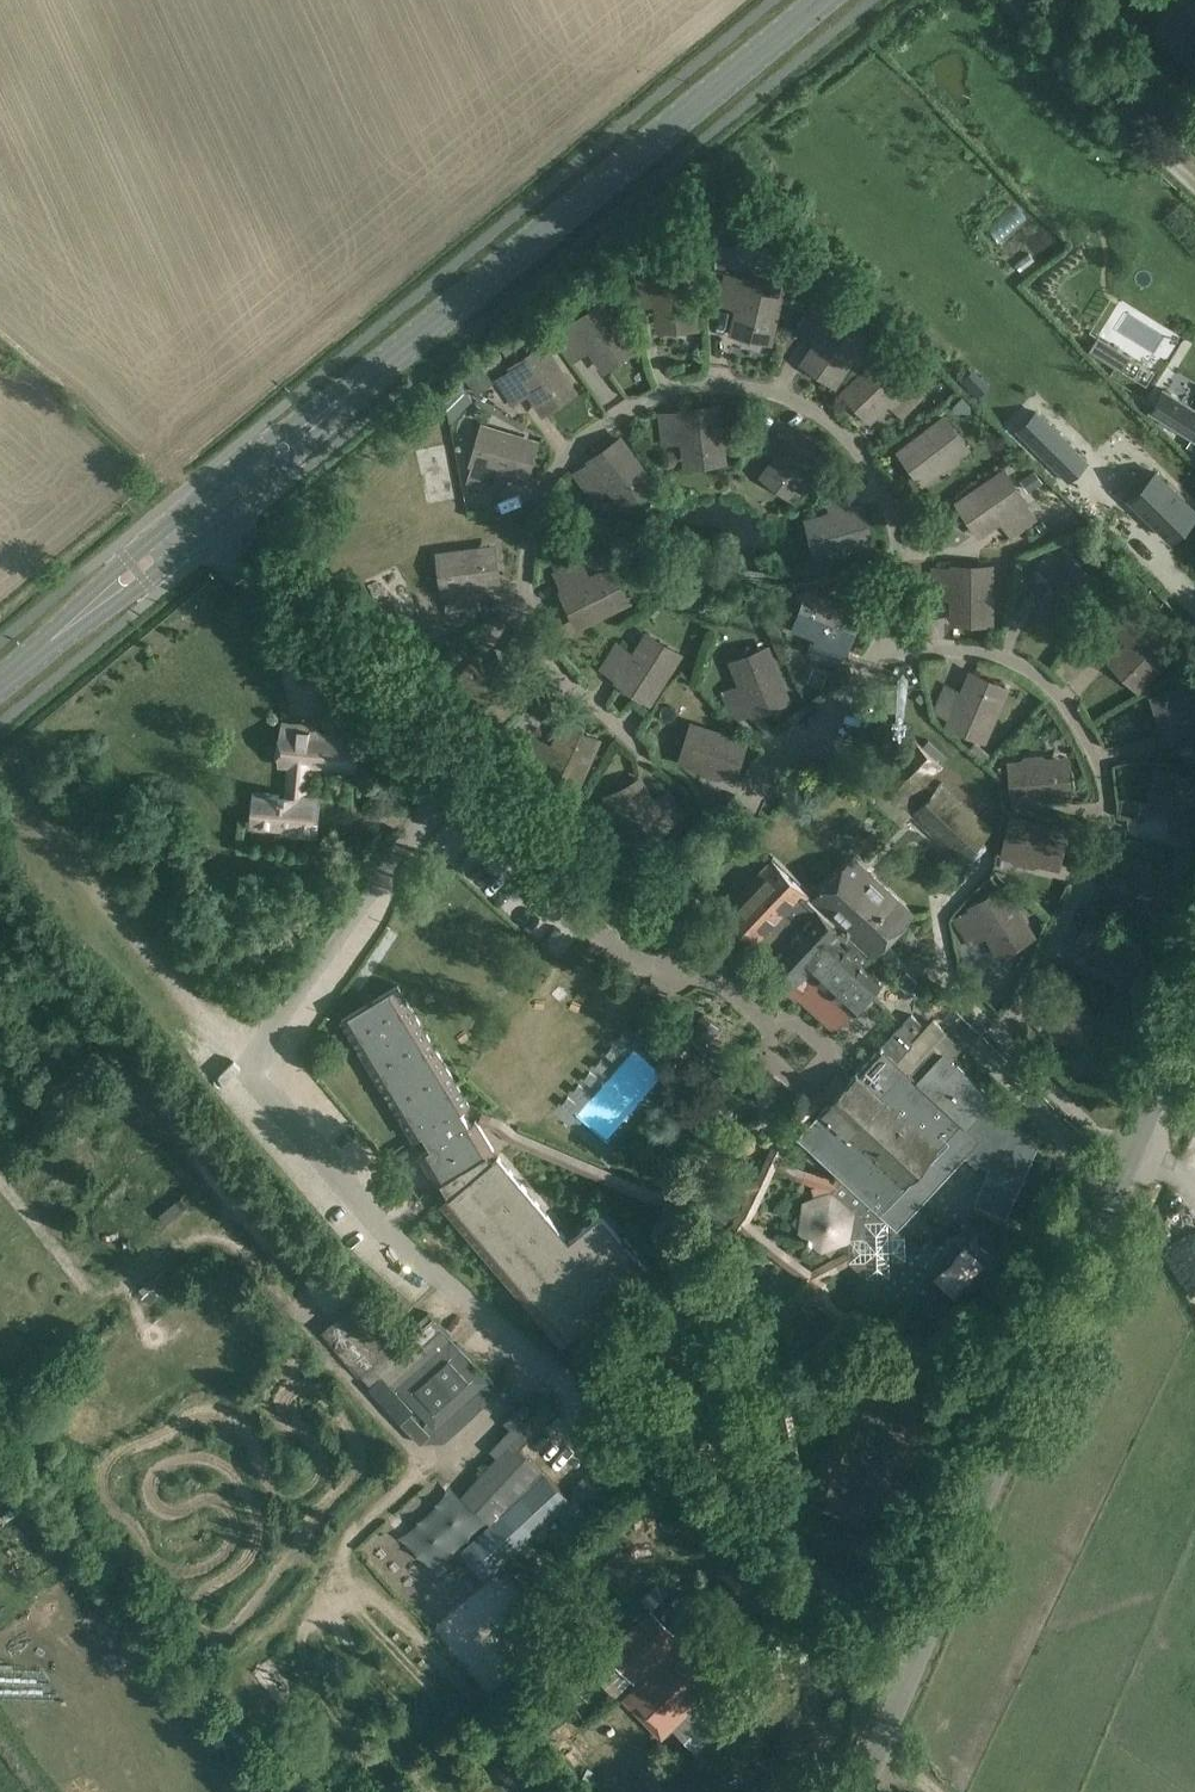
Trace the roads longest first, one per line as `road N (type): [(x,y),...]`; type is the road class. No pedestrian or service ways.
road 1 (unclassified): [(890,652),(777,761),(718,844),(678,872),(621,877),(233,532),(202,517)]
road 2 (unclassified): [(644,751),(542,653),(527,624),(524,592),(527,550),(554,470),(618,415),(657,394),(695,385),(754,388),(793,400),(841,431),(887,500),(897,535),(890,652)]
road 3 (secondary): [(202,517),(821,0)]
road 4 (unclassified): [(1131,1164),(1021,1062),(1011,1041),(1014,1014),(1082,886),(1094,807),(1074,727),(1016,664),(975,652),(890,652)]
road 5 (unclassified): [(856,1791),(1131,1164)]
road 6 (unclassified): [(1194,181),(1003,0)]
road 7 (secondary): [(0,683),(202,517)]
road 8 (unclassified): [(1131,1164),(1194,993)]

